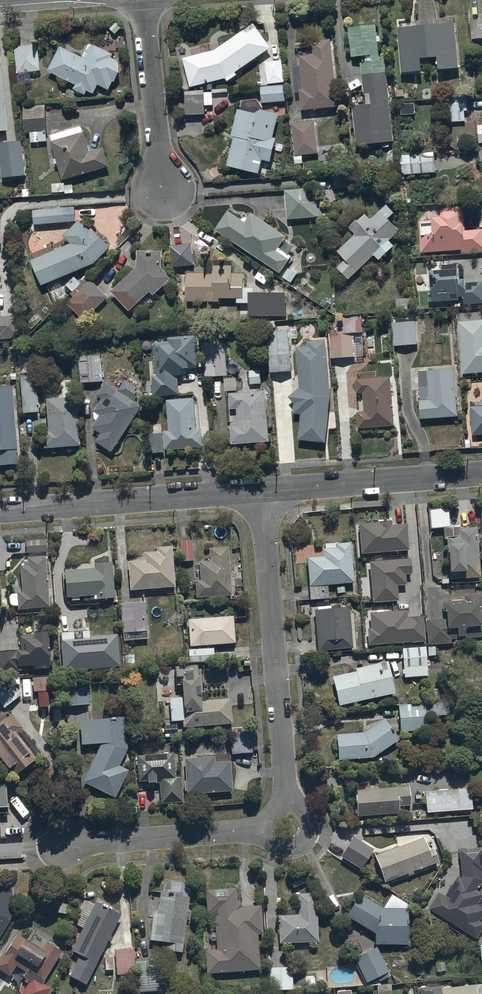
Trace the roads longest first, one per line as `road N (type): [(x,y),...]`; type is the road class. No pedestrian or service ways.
road 1 (residential): [(261,491),(287,794)]
road 2 (residential): [(0,511),(261,491)]
road 3 (residential): [(261,491),(481,473)]
road 4 (residential): [(256,830),(61,846)]
road 5 (residential): [(145,0),(164,190)]

